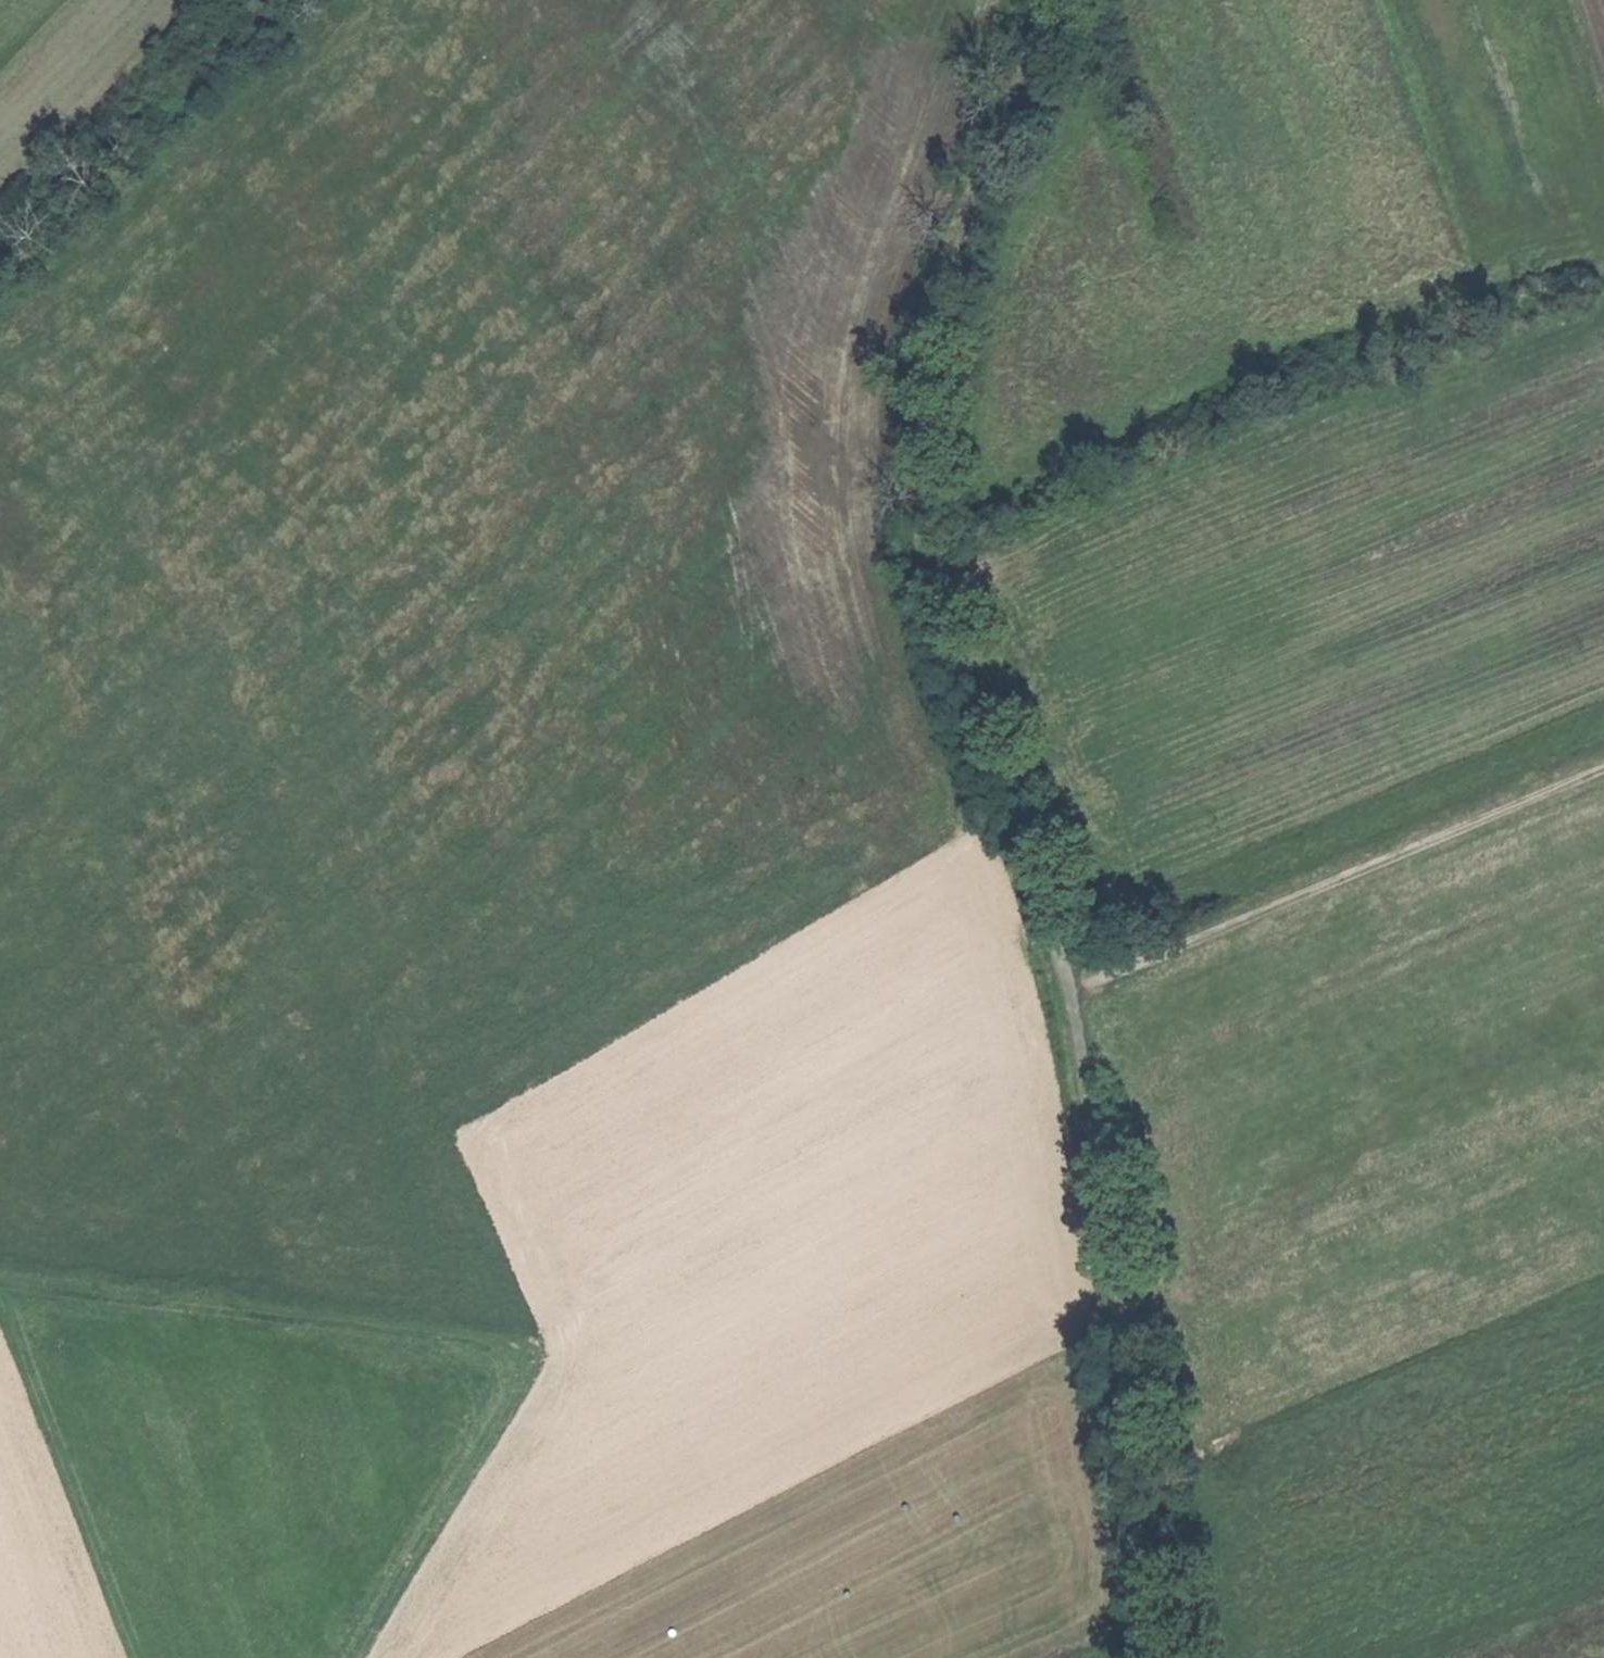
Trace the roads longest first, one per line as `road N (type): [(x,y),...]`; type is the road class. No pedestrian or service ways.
road 1 (track): [(1052,0),(945,301),(922,496),(930,569),(1040,875),(1070,985),(1171,1657)]
road 2 (track): [(353,1657),(523,1365),(185,1310),(0,1294)]
road 3 (track): [(1070,985),(1603,764)]

